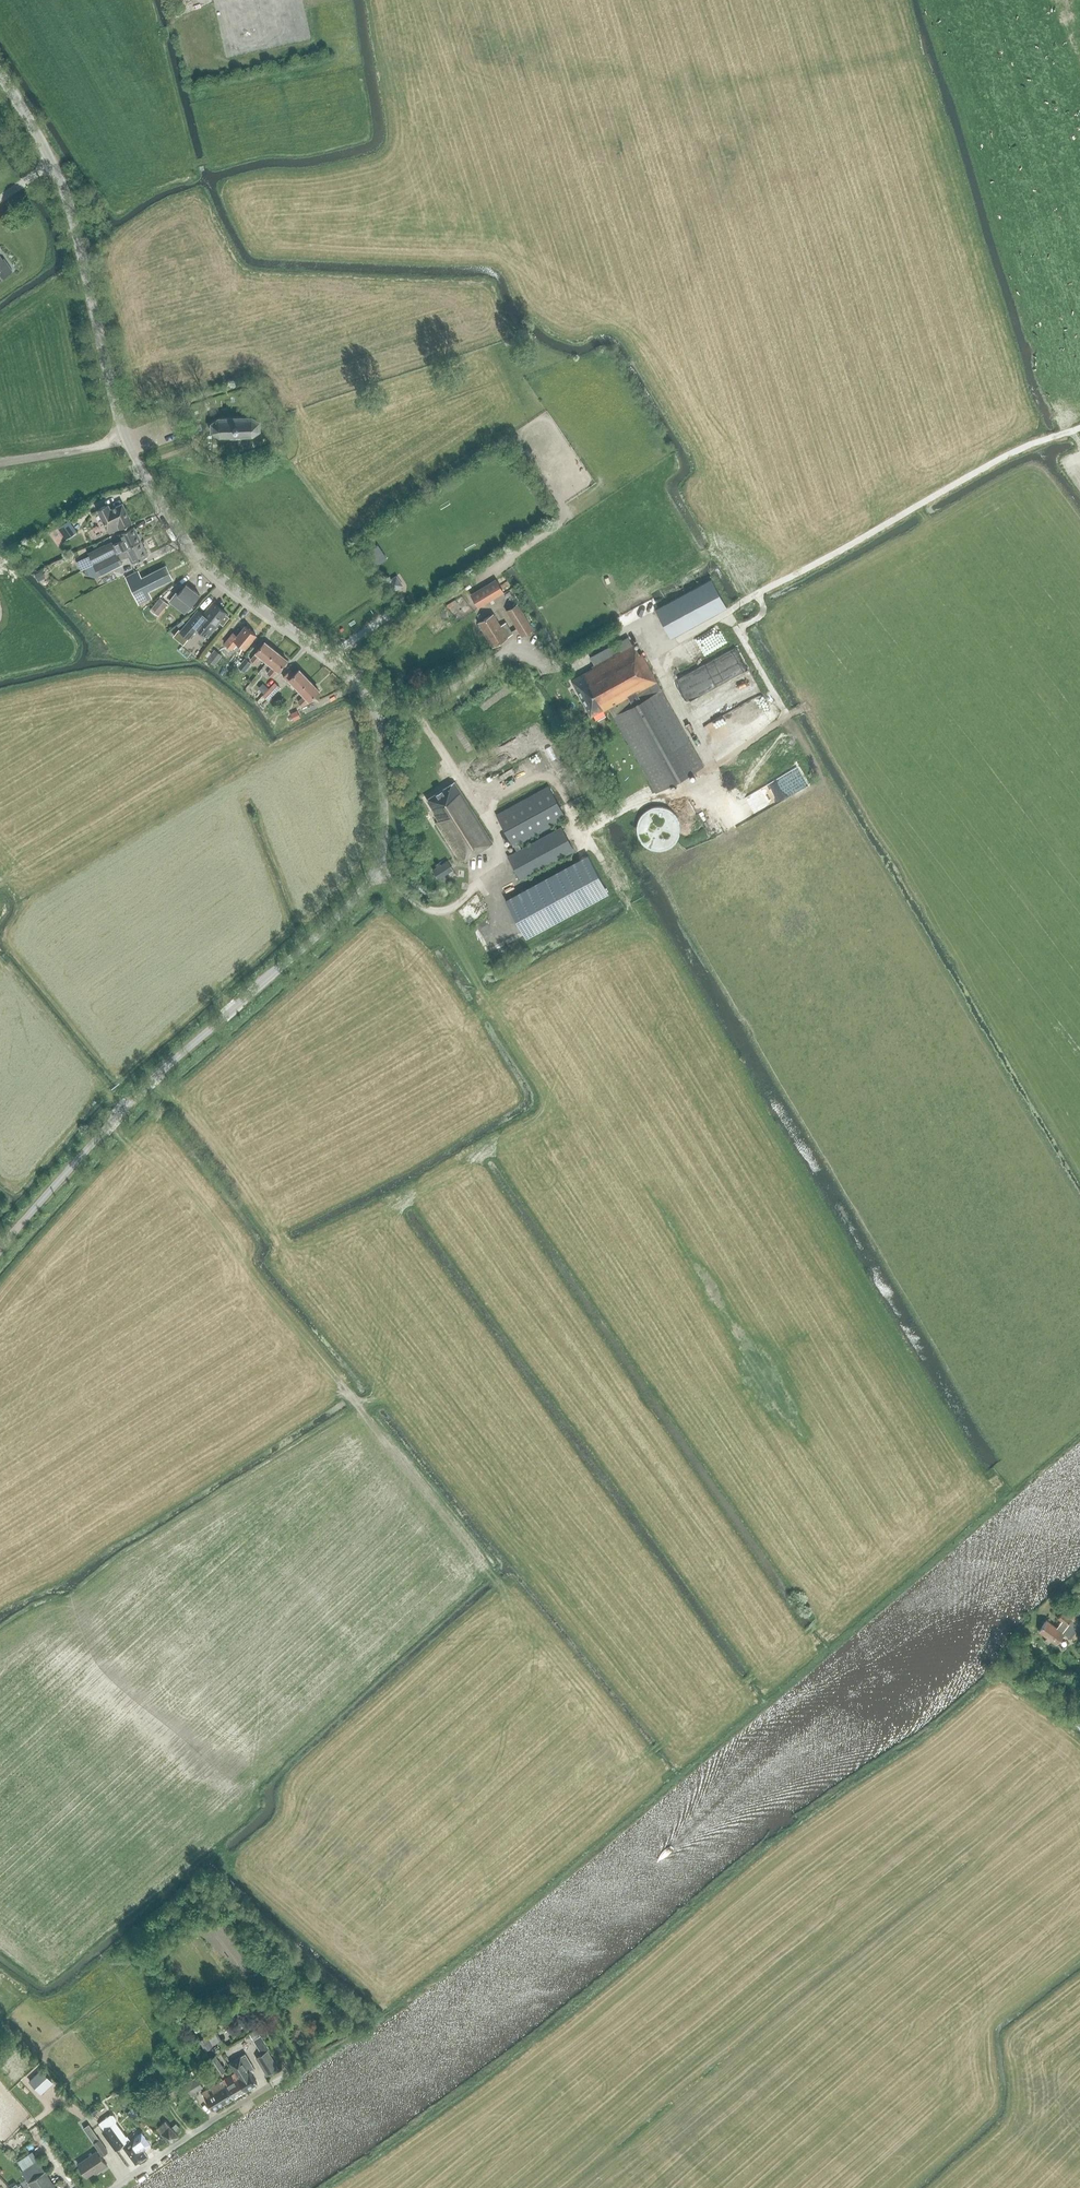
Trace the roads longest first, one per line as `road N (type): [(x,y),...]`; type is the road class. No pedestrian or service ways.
road 1 (unclassified): [(374,711),(346,671),(211,569),(139,466),(119,421),(65,193),(0,74)]
road 2 (unclassified): [(0,1248),(139,1093),(367,886),(381,859),(385,812),(374,711)]
road 3 (track): [(655,656),(1008,454),(1079,428)]
road 4 (unclassified): [(374,711),(432,701),(502,654),(553,667),(637,626)]
road 5 (track): [(727,613),(787,717),(718,764),(709,754)]
road 6 (residential): [(269,2086),(113,2187)]

